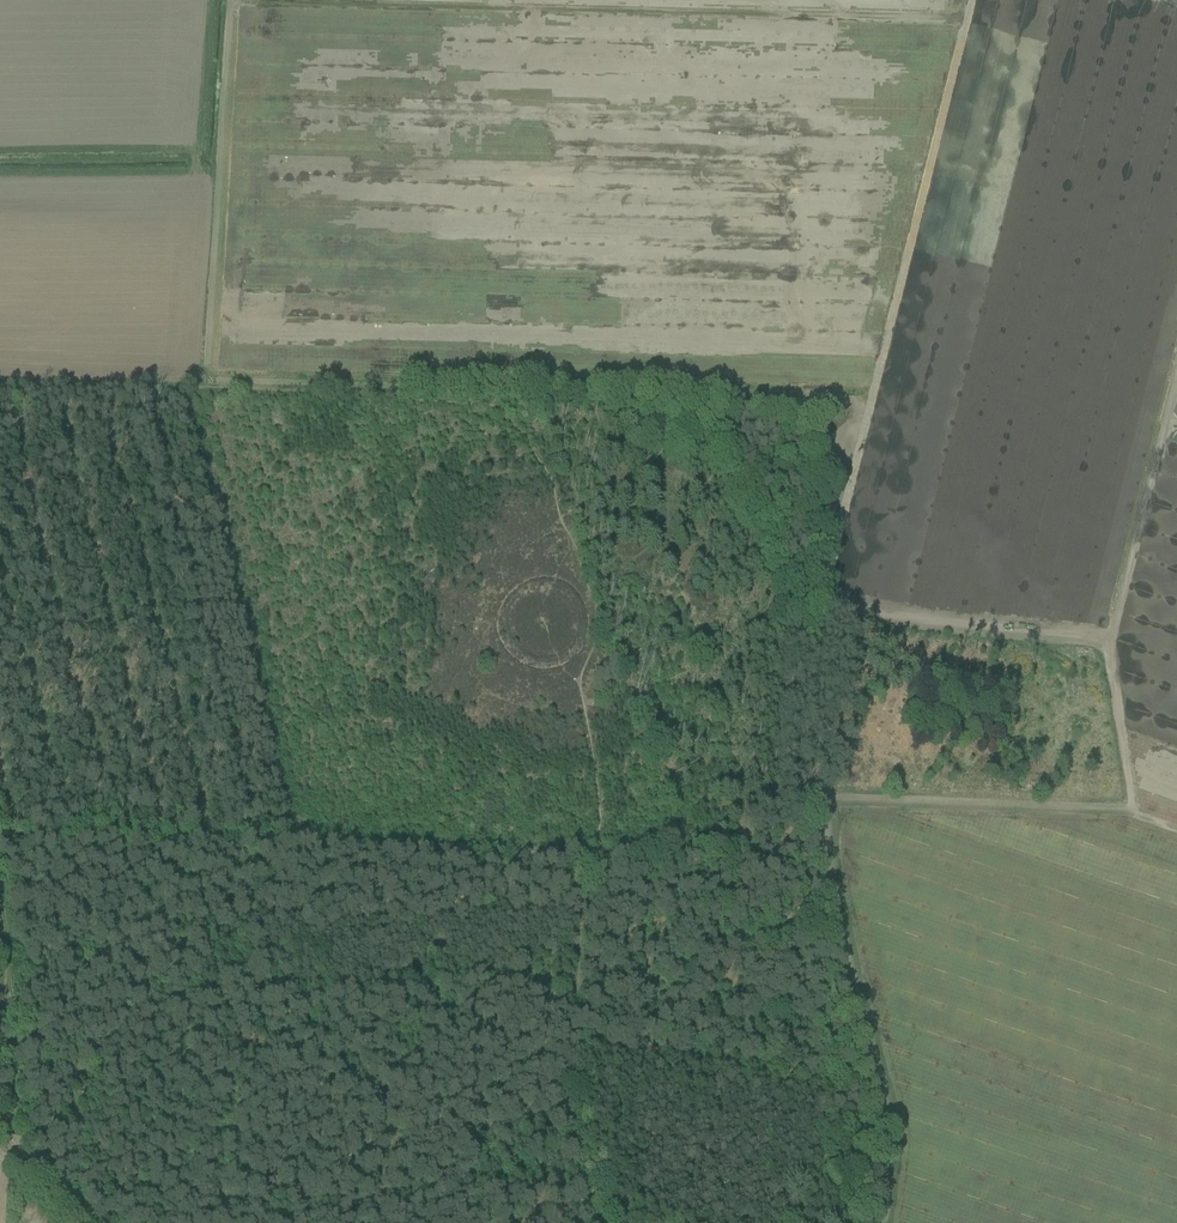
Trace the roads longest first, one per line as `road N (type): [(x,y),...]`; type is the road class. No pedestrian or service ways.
road 1 (track): [(15,1142),(14,945),(0,883)]

